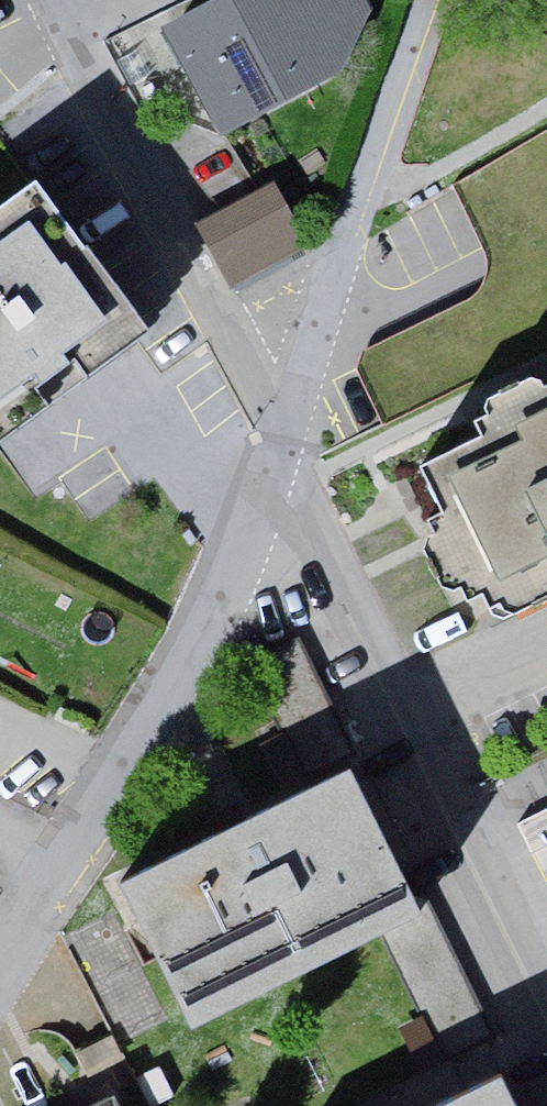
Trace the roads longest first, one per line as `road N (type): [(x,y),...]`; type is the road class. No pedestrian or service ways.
road 1 (residential): [(284,442),(546,996)]
road 2 (residential): [(0,975),(118,782),(284,442)]
road 3 (residential): [(57,0),(284,442)]
road 4 (residential): [(284,442),(419,0)]

